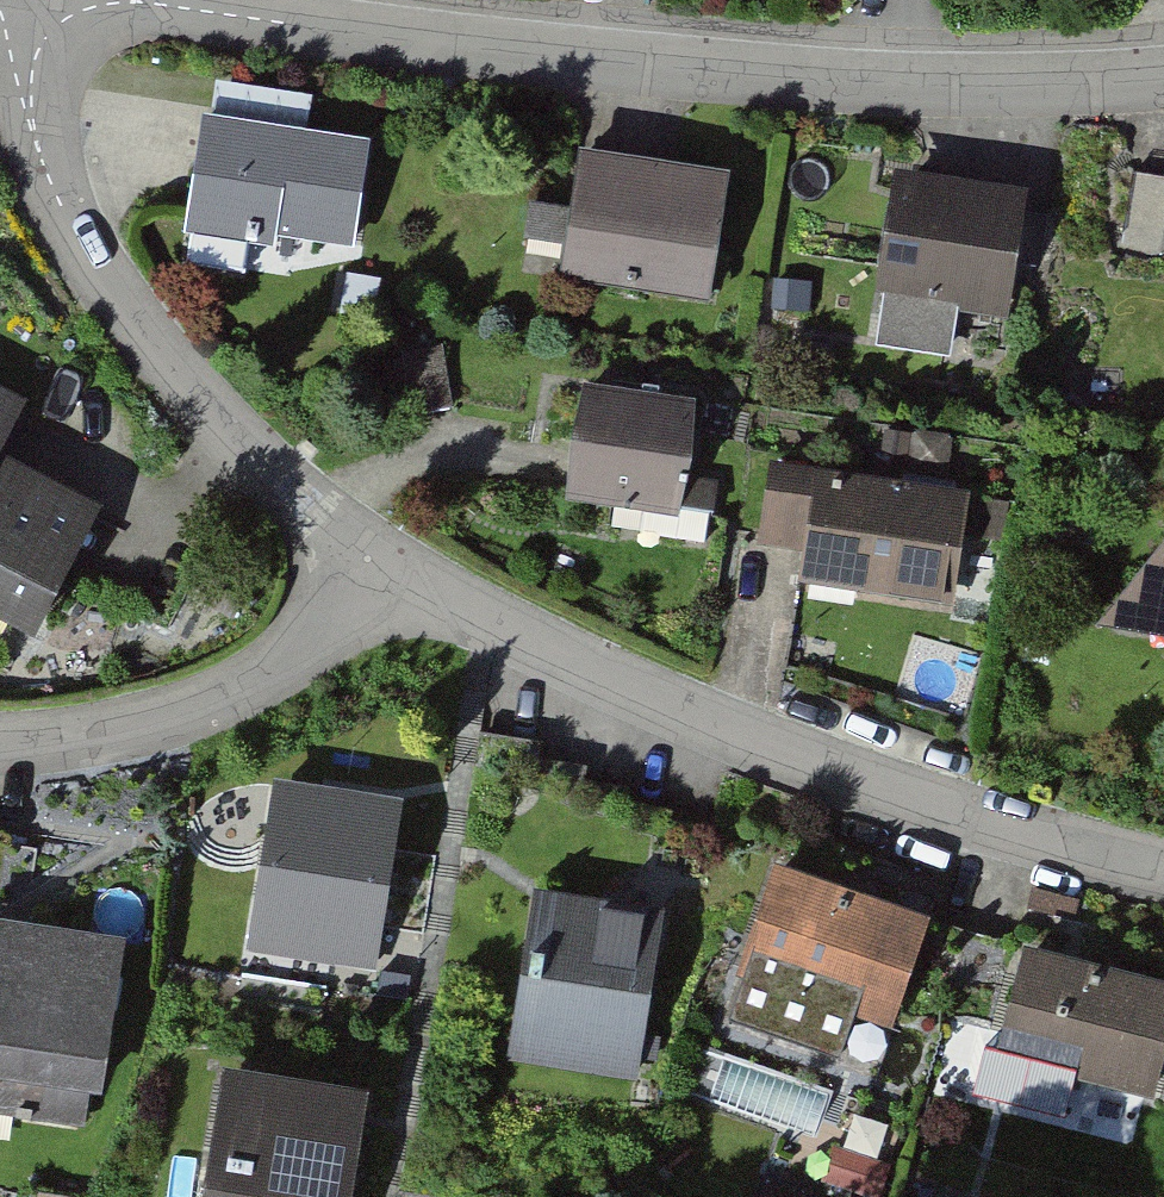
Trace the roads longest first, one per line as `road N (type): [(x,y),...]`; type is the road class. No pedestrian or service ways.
road 1 (residential): [(1163,75),(1033,85),(866,82),(614,63),(132,0)]
road 2 (residential): [(377,552),(680,704),(909,793),(1163,869)]
road 3 (residential): [(28,19),(23,73),(60,205),(196,395),(279,478),(377,552)]
road 4 (residential): [(377,552),(317,631),(261,682),(135,727),(0,743)]

